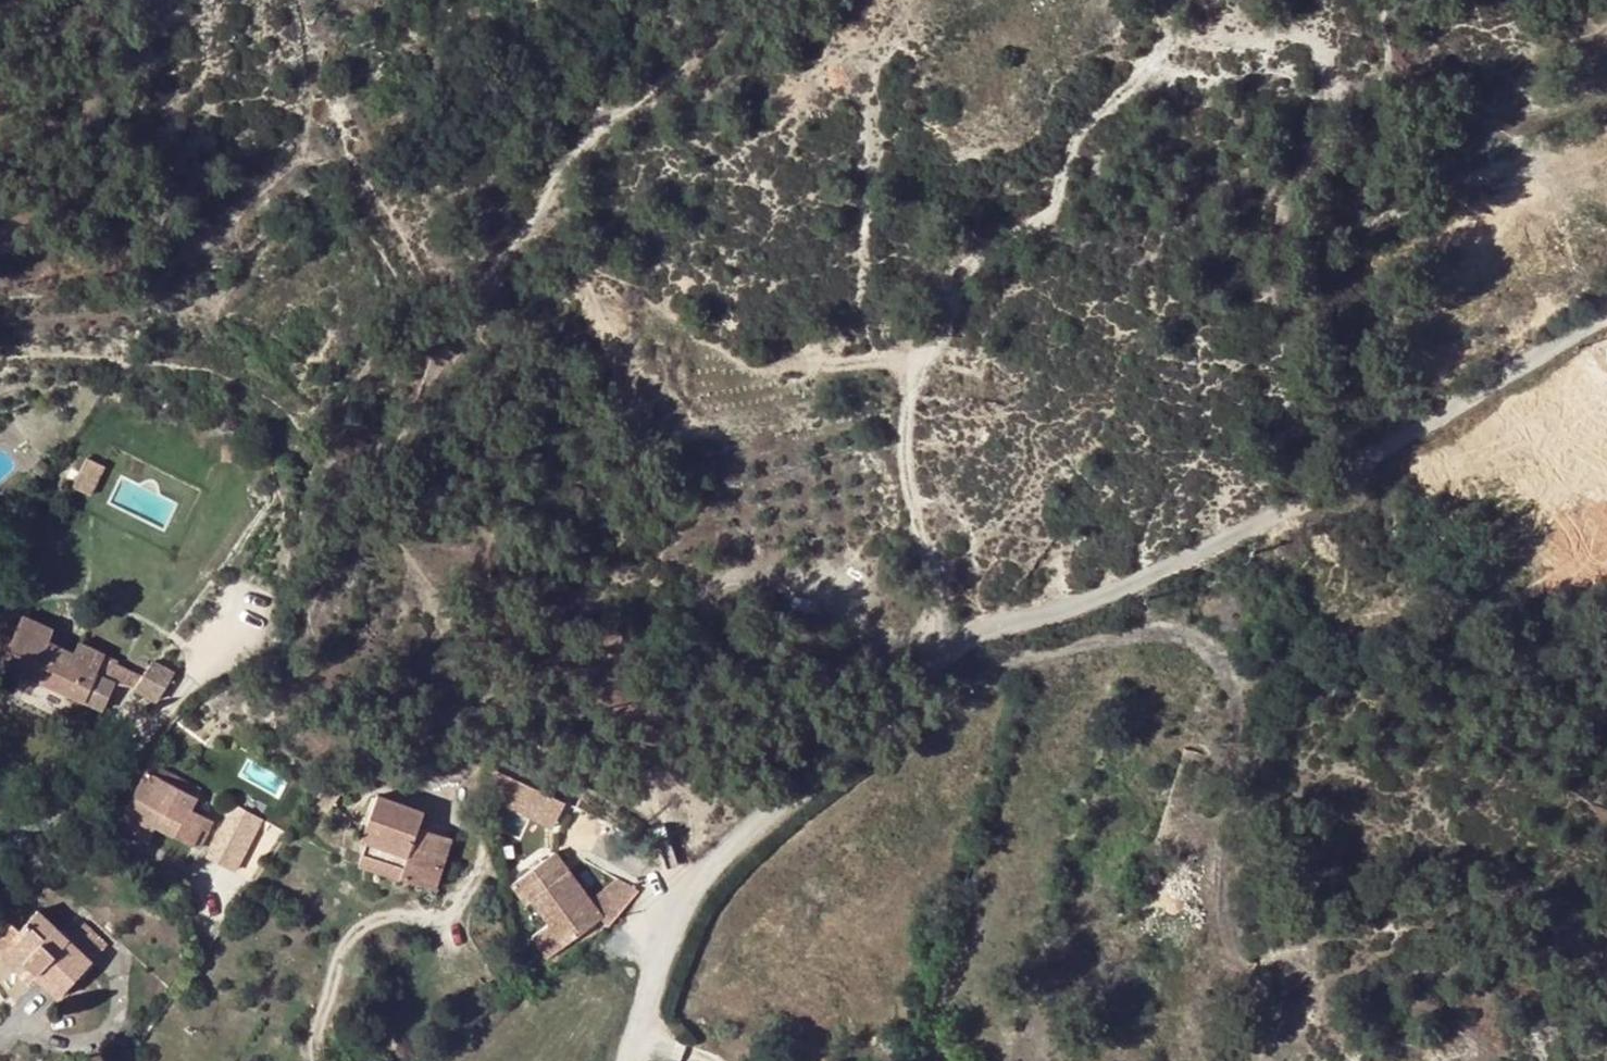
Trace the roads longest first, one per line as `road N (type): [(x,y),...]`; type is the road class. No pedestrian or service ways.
road 1 (unclassified): [(1606,310),(1292,512),(946,654),(719,848),(672,911),(628,1060)]

